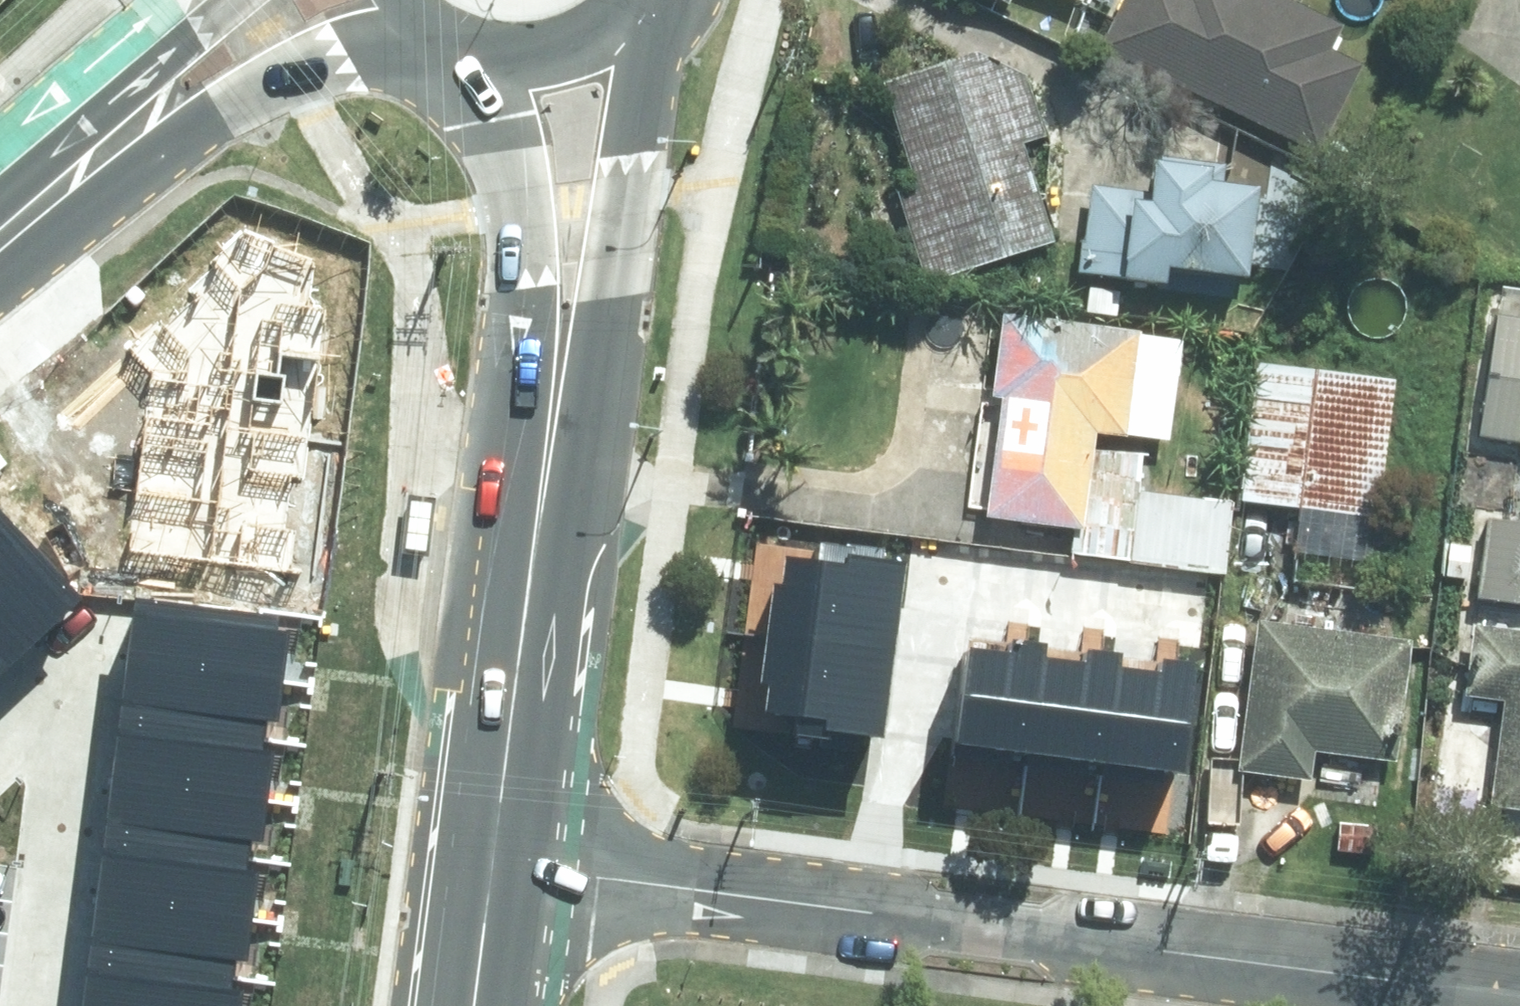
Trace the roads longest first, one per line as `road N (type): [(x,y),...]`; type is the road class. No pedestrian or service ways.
road 1 (residential): [(493,862),(1519,994)]
road 2 (secondary): [(417,41),(353,49),(288,74),(107,183),(0,262)]
road 3 (secondary): [(552,413),(493,862)]
road 4 (secondary): [(658,0),(621,199),(552,413)]
road 5 (secondary): [(552,413),(521,212),(461,64)]
road 6 (secondary): [(0,201),(204,0)]
road 7 (secondary): [(644,0),(606,32),(542,62),(461,64)]
road 8 (secondary): [(493,862),(475,1005)]

